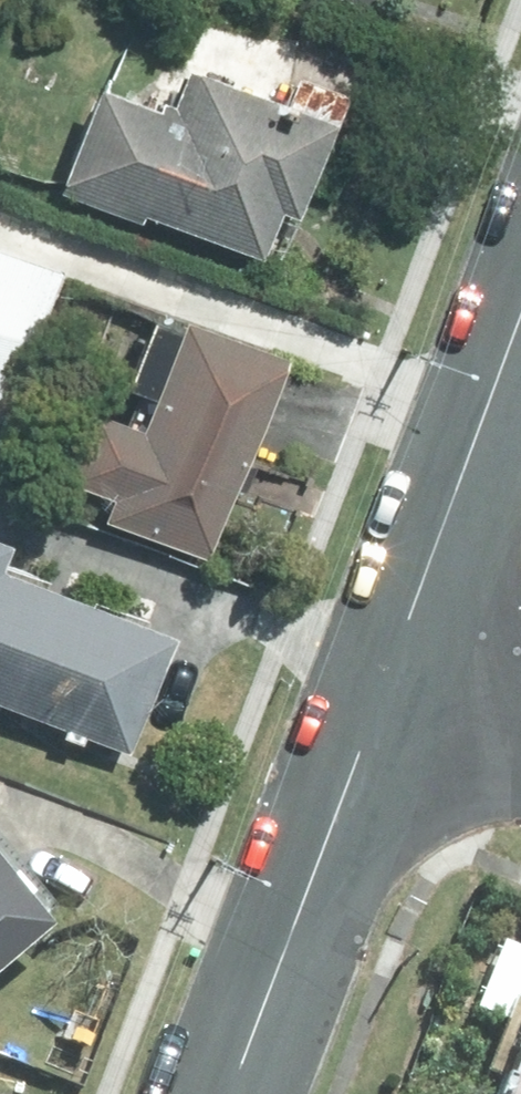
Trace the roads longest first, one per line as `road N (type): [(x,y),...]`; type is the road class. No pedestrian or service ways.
road 1 (residential): [(388,670),(230,1093)]
road 2 (residential): [(520,316),(388,670)]
road 3 (residential): [(388,670),(520,722)]

